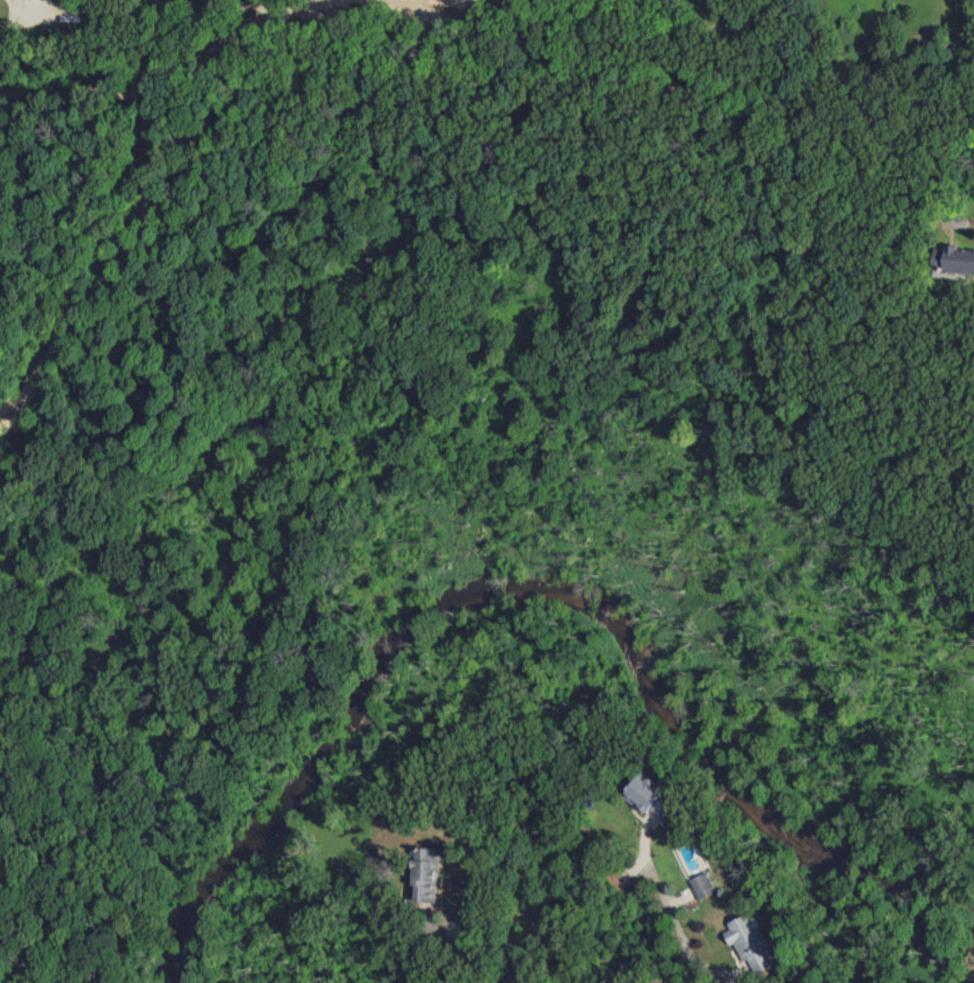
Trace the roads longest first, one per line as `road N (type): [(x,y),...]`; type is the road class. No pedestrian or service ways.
road 1 (residential): [(661,982),(576,967),(491,967)]

